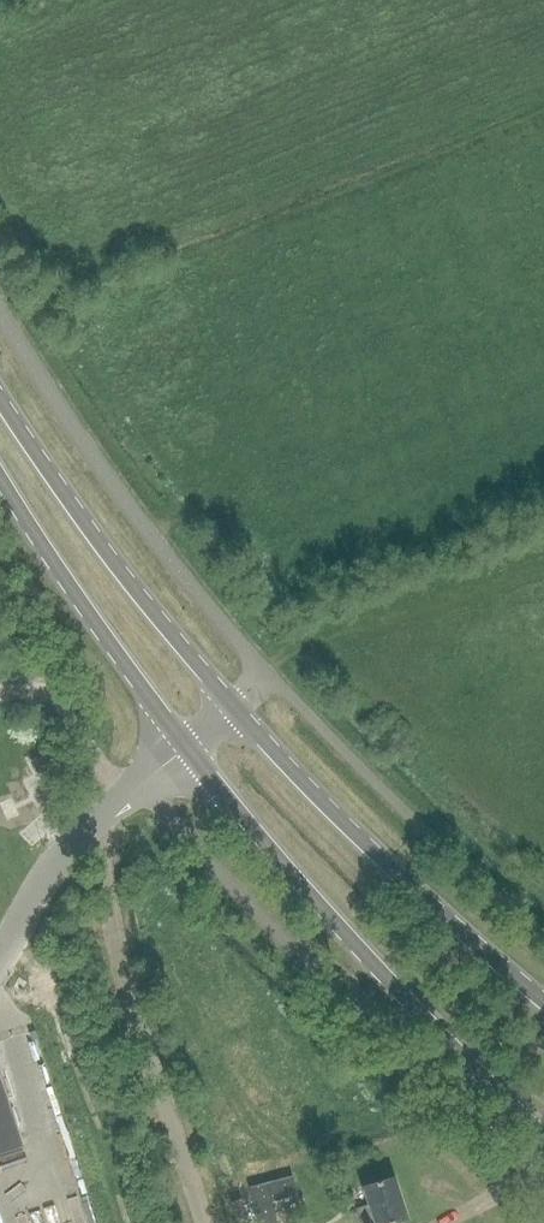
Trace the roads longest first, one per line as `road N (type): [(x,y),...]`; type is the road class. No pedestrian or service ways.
road 1 (secondary): [(187,741),(389,980),(543,1136)]
road 2 (secondary): [(543,1001),(356,835),(233,706)]
road 3 (unclassified): [(98,816),(123,980),(204,1222)]
road 4 (secondary): [(233,706),(124,574),(0,400)]
road 5 (secondary): [(0,475),(98,627),(187,741)]
road 6 (unclassified): [(0,957),(98,816)]

